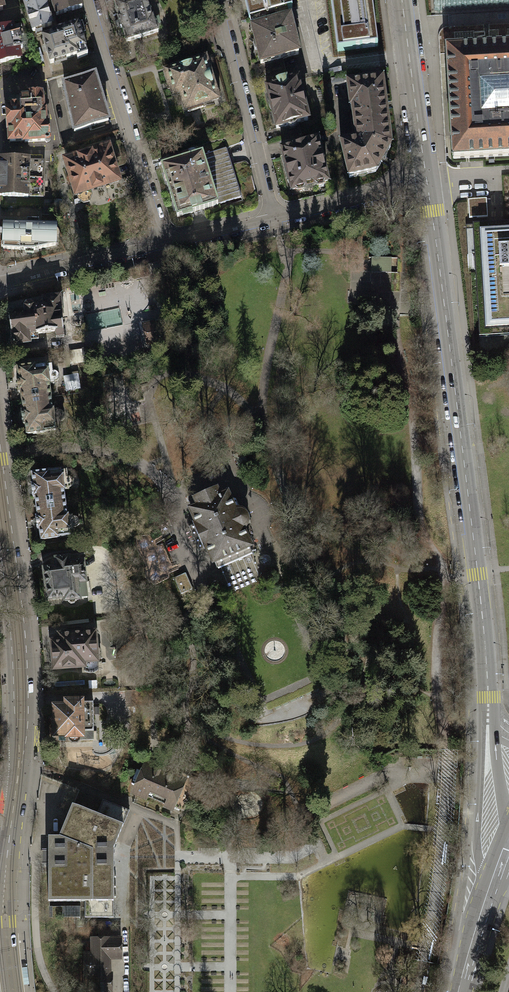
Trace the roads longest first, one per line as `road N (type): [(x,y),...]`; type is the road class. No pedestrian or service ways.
road 1 (primary): [(488,717),(428,186)]
road 2 (tertiary): [(0,498),(21,710),(8,847)]
road 3 (residential): [(90,0),(165,244)]
road 4 (residential): [(273,220),(218,0)]
road 5 (primary): [(428,186),(403,0)]
road 6 (residential): [(0,284),(165,244)]
road 7 (residential): [(273,220),(428,186)]
road 8 (primary): [(504,849),(459,991)]
road 9 (primary): [(504,849),(490,805),(488,717)]

